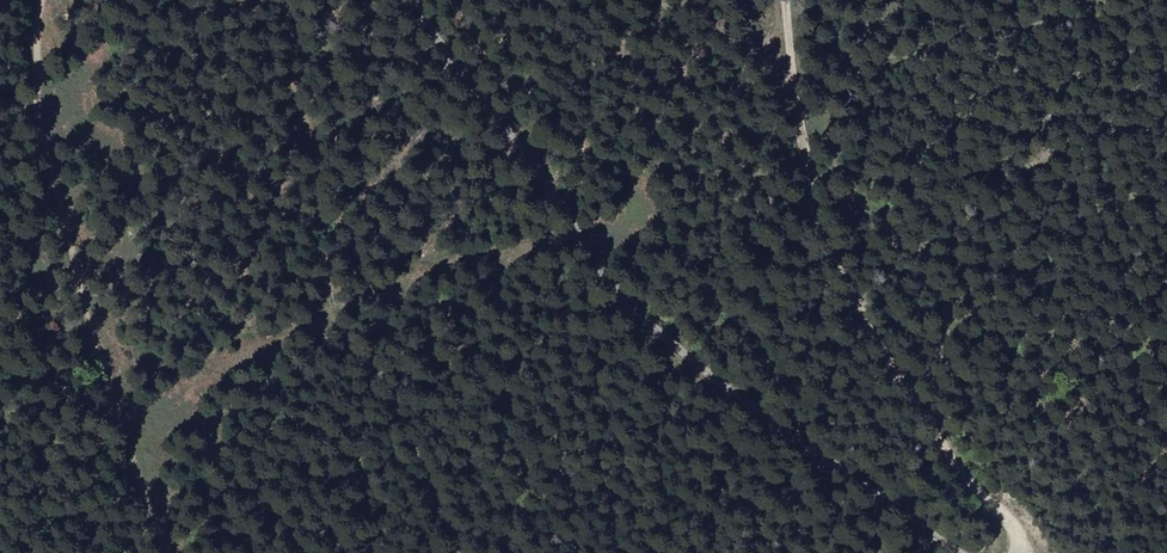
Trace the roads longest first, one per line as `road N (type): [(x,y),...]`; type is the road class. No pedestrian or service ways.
road 1 (track): [(960,552),(916,523),(615,254),(433,0)]
road 2 (track): [(785,0),(810,235),(1011,527),(1013,552)]
road 3 (track): [(203,552),(119,352),(75,149),(57,0)]

